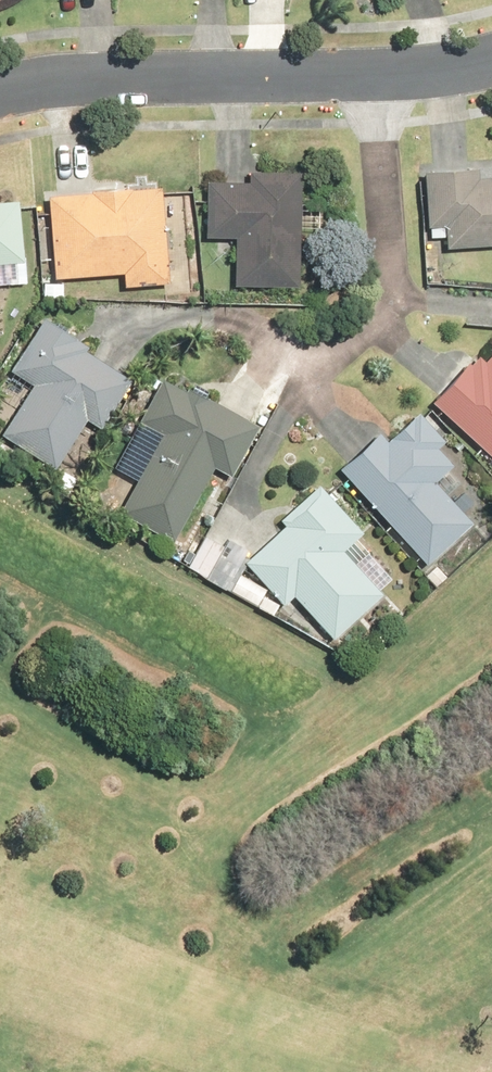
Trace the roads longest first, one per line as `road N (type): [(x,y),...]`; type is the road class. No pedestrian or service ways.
road 1 (residential): [(0,91),(48,79),(398,74),(491,58)]

